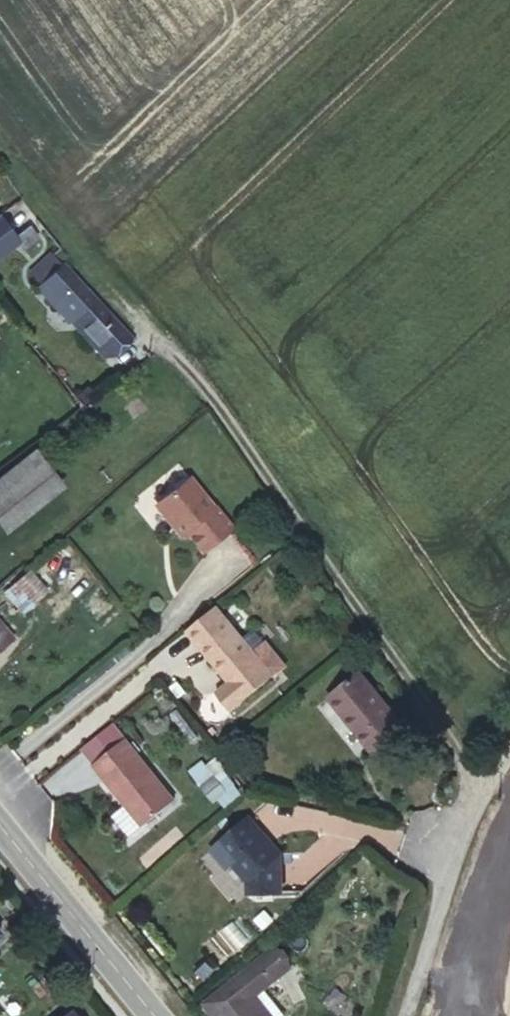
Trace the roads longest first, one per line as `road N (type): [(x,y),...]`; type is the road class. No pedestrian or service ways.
road 1 (track): [(0,160),(41,218),(193,384),(449,749),(482,784)]
road 2 (unclassified): [(395,1015),(442,856),(509,746)]
road 3 (secondary): [(0,823),(155,1015)]

